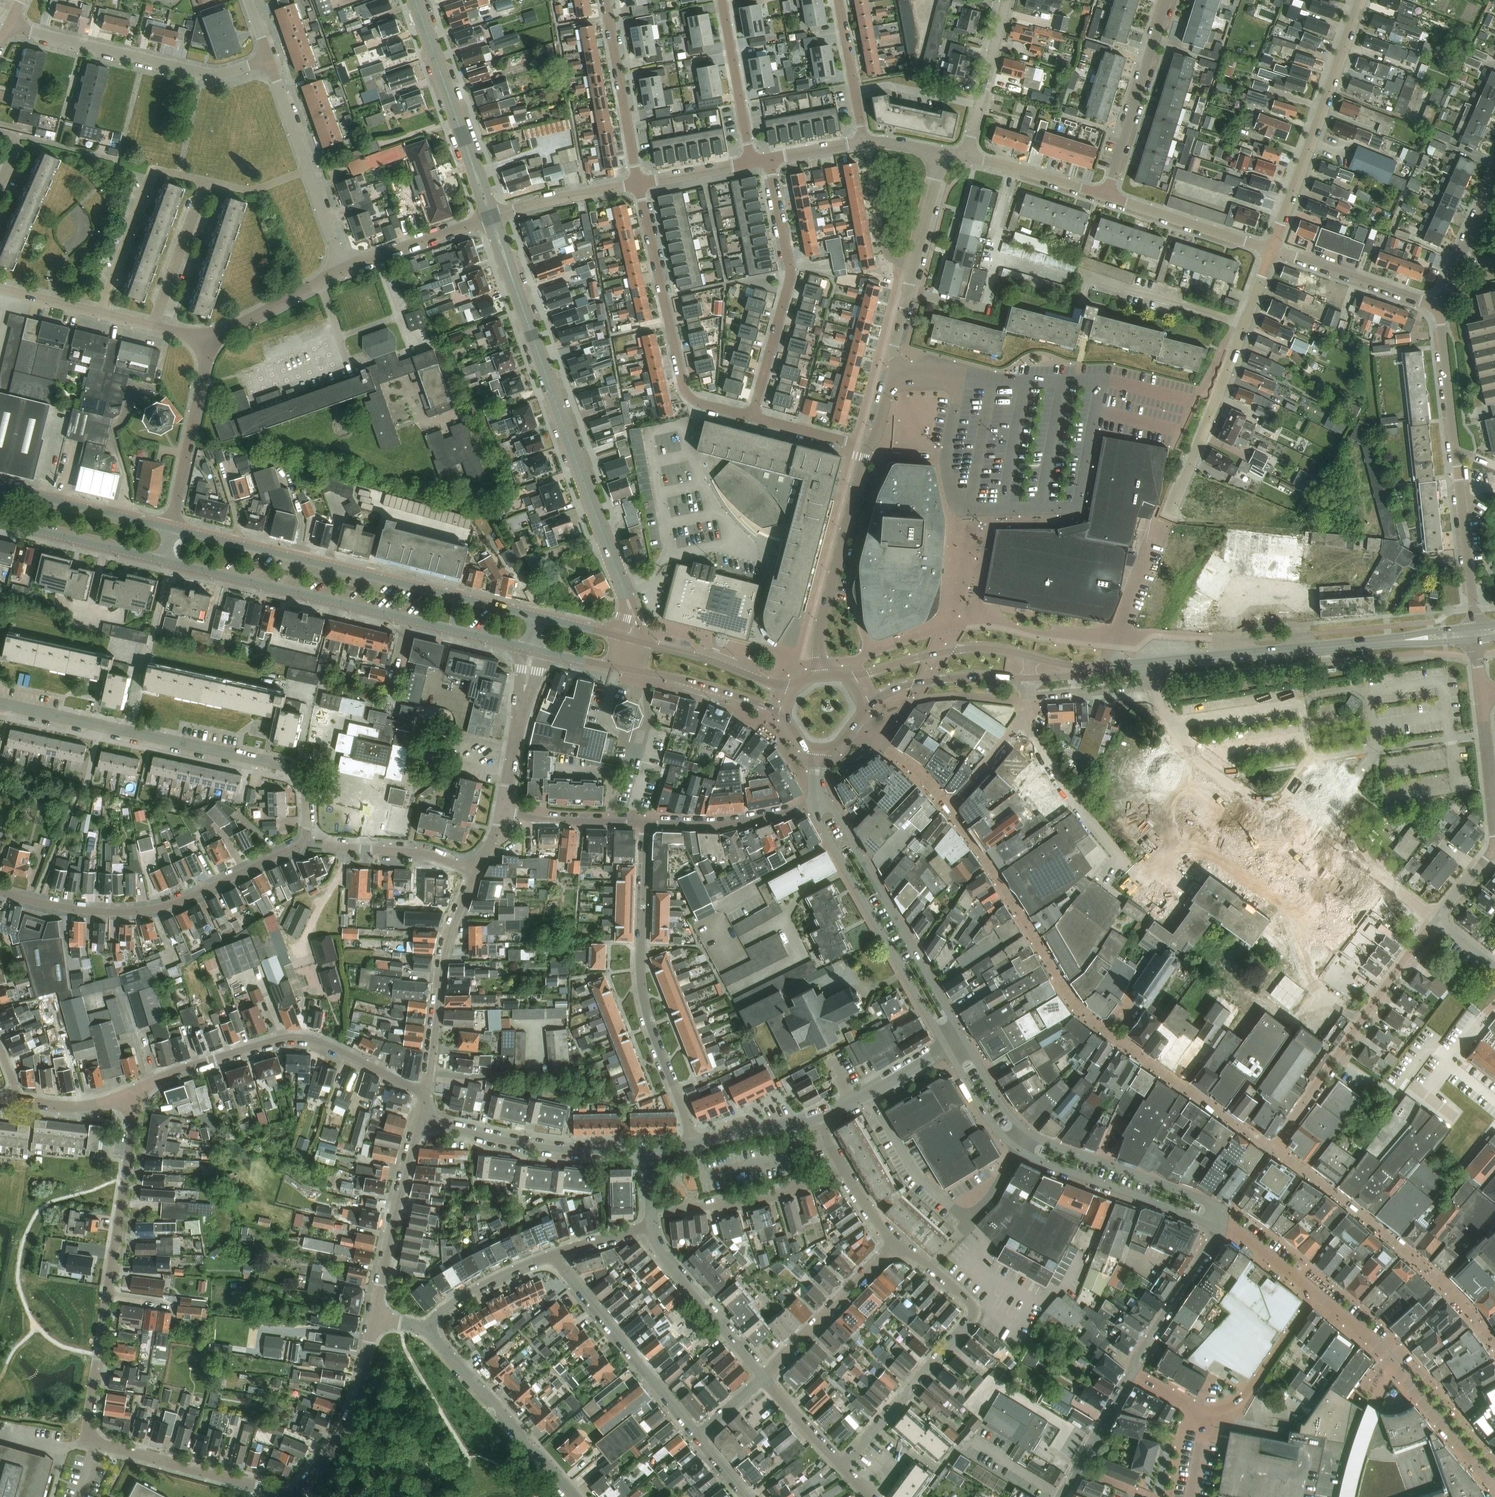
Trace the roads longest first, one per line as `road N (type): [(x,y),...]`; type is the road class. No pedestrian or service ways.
road 1 (unclassified): [(292,1496),(93,1443),(88,1433),(138,1090)]
road 2 (residential): [(629,640),(634,618),(490,219)]
road 3 (tertiary): [(538,617),(171,529)]
road 4 (residential): [(303,840),(300,783),(281,765),(0,704)]
road 5 (residential): [(1476,633),(1439,307)]
road 6 (tertiary): [(1152,664),(1476,633)]
road 7 (residential): [(693,1140),(643,995),(644,824)]
road 8 (residential): [(303,840),(142,911),(65,909),(0,893)]
road 9 (residential): [(138,1090),(294,1038),(425,1094)]
road 10 (residential): [(842,1465),(974,1313),(900,1243)]
road 11 (residential): [(750,417),(686,395),(637,185)]
road 12 (residential): [(1169,513),(1269,251)]
road 13 (residential): [(820,801),(831,842),(948,1049)]
road 14 (residential): [(965,1038),(834,809),(820,801)]
road 15 (unclassified): [(268,59),(202,74),(7,27)]
road 16 (residential): [(1269,251),(1357,0)]
road 17 (residential): [(750,417),(789,282),(768,161)]
road 18 (tertiary): [(164,561),(408,619)]
road 19 (residential): [(418,1120),(653,1157)]
road 20 (residential): [(479,867),(450,931),(425,1094)]
road 21 (unclassified): [(697,1438),(552,1255)]
road 22 (residential): [(821,675),(821,624),(868,448)]
road 23 (residential): [(490,219),(415,0)]
road 24 (residential): [(1219,1224),(1223,1215),(1206,1201),(1029,1130)]
road 25 (residential): [(571,1496),(432,1328)]
road 26 (residential): [(1309,1098),(1436,921)]
road 27 (residential): [(1018,1149),(1219,1224)]
road 28 (unclassified): [(1105,198),(1167,0)]
road 29 (unclassified): [(100,314),(152,174),(204,182)]
road 30 (residential): [(374,1317),(418,1120)]
road 31 (residential): [(293,1496),(349,1418),(374,1317)]
road 32 (residential): [(652,1211),(733,1207),(843,1174)]
road 33 (unclassified): [(171,529),(209,340)]
road 34 (residential): [(766,1379),(659,1248),(652,1227)]
road 35 (residential): [(766,1379),(900,1243)]
road 36 (residential): [(637,185),(605,0)]
road 37 (tertiary): [(1029,656),(954,651),(850,681)]
road 38 (residential): [(1269,251),(1439,307)]
road 39 (residential): [(820,801),(744,822),(644,824)]
road 40 (residential): [(303,840),(479,867)]
road 41 (tertiary): [(171,529),(0,488)]
road 42 (residential): [(1123,863),(1026,718)]
road 43 (residential): [(1130,1374),(1219,1224)]
road 44 (tertiary): [(795,689),(629,640)]
road 45 (residential): [(1105,198),(1269,251)]
road 46 (tertiary): [(863,704),(913,684),(1029,679)]
road 47 (tertiary): [(623,668),(786,713)]
road 48 (tertiary): [(0,521),(164,561)]
road 49 (residential): [(1066,377),(1024,383),(899,375)]
road 50 (residential): [(1315,1294),(1242,1399),(1205,1413)]
road 51 (residential): [(750,164),(721,0)]
road 52 (residential): [(503,810),(531,649)]
road 53 (unclassified): [(968,158),(1006,0)]
road 54 (residential): [(490,219),(342,271)]
road 55 (residential): [(1492,848),(1481,695)]
road 56 (unclassified): [(154,327),(204,182)]
road 57 (unclassified): [(490,219),(637,185)]
road 58 (residential): [(342,271),(209,340)]
road 59 (residential): [(816,1119),(948,1049)]
road 60 (unclassified): [(913,267),(889,261),(864,142)]
road 61 (residential): [(864,142),(838,0)]
road 62 (residential): [(1030,695),(1153,684),(1152,664)]
road 63 (residential): [(968,158),(1105,198)]
road 64 (residential): [(644,824),(547,821),(503,810)]
road 65 (residential): [(432,1328),(475,1290),(552,1255)]
road 66 (residential): [(1130,1374),(1062,1496)]
road 67 (residential): [(1439,307),(1494,184)]
road 68 (residential): [(11,1100),(83,1107),(138,1090)]
road 69 (residential): [(1066,377),(1191,400)]
road 70 (tertiary): [(408,619),(531,649)]
road 71 (residential): [(693,1140),(816,1119)]
road 72 (residential): [(948,1049),(998,1132),(1018,1149)]
road 73 (residential): [(868,448),(750,417)]

